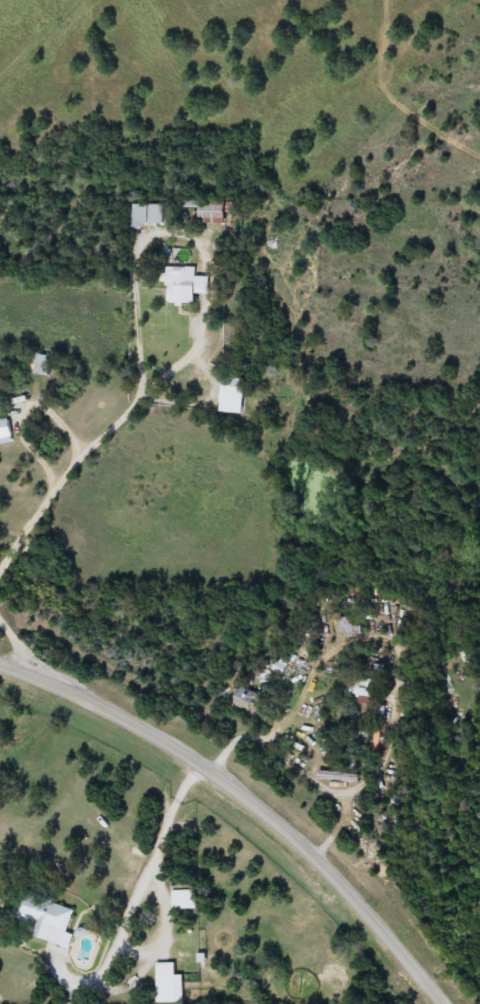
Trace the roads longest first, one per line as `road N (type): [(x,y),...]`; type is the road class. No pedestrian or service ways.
road 1 (tertiary): [(447,1003),(355,895),(237,787),(99,708),(0,666)]
road 2 (residential): [(0,562),(74,460),(197,343)]

